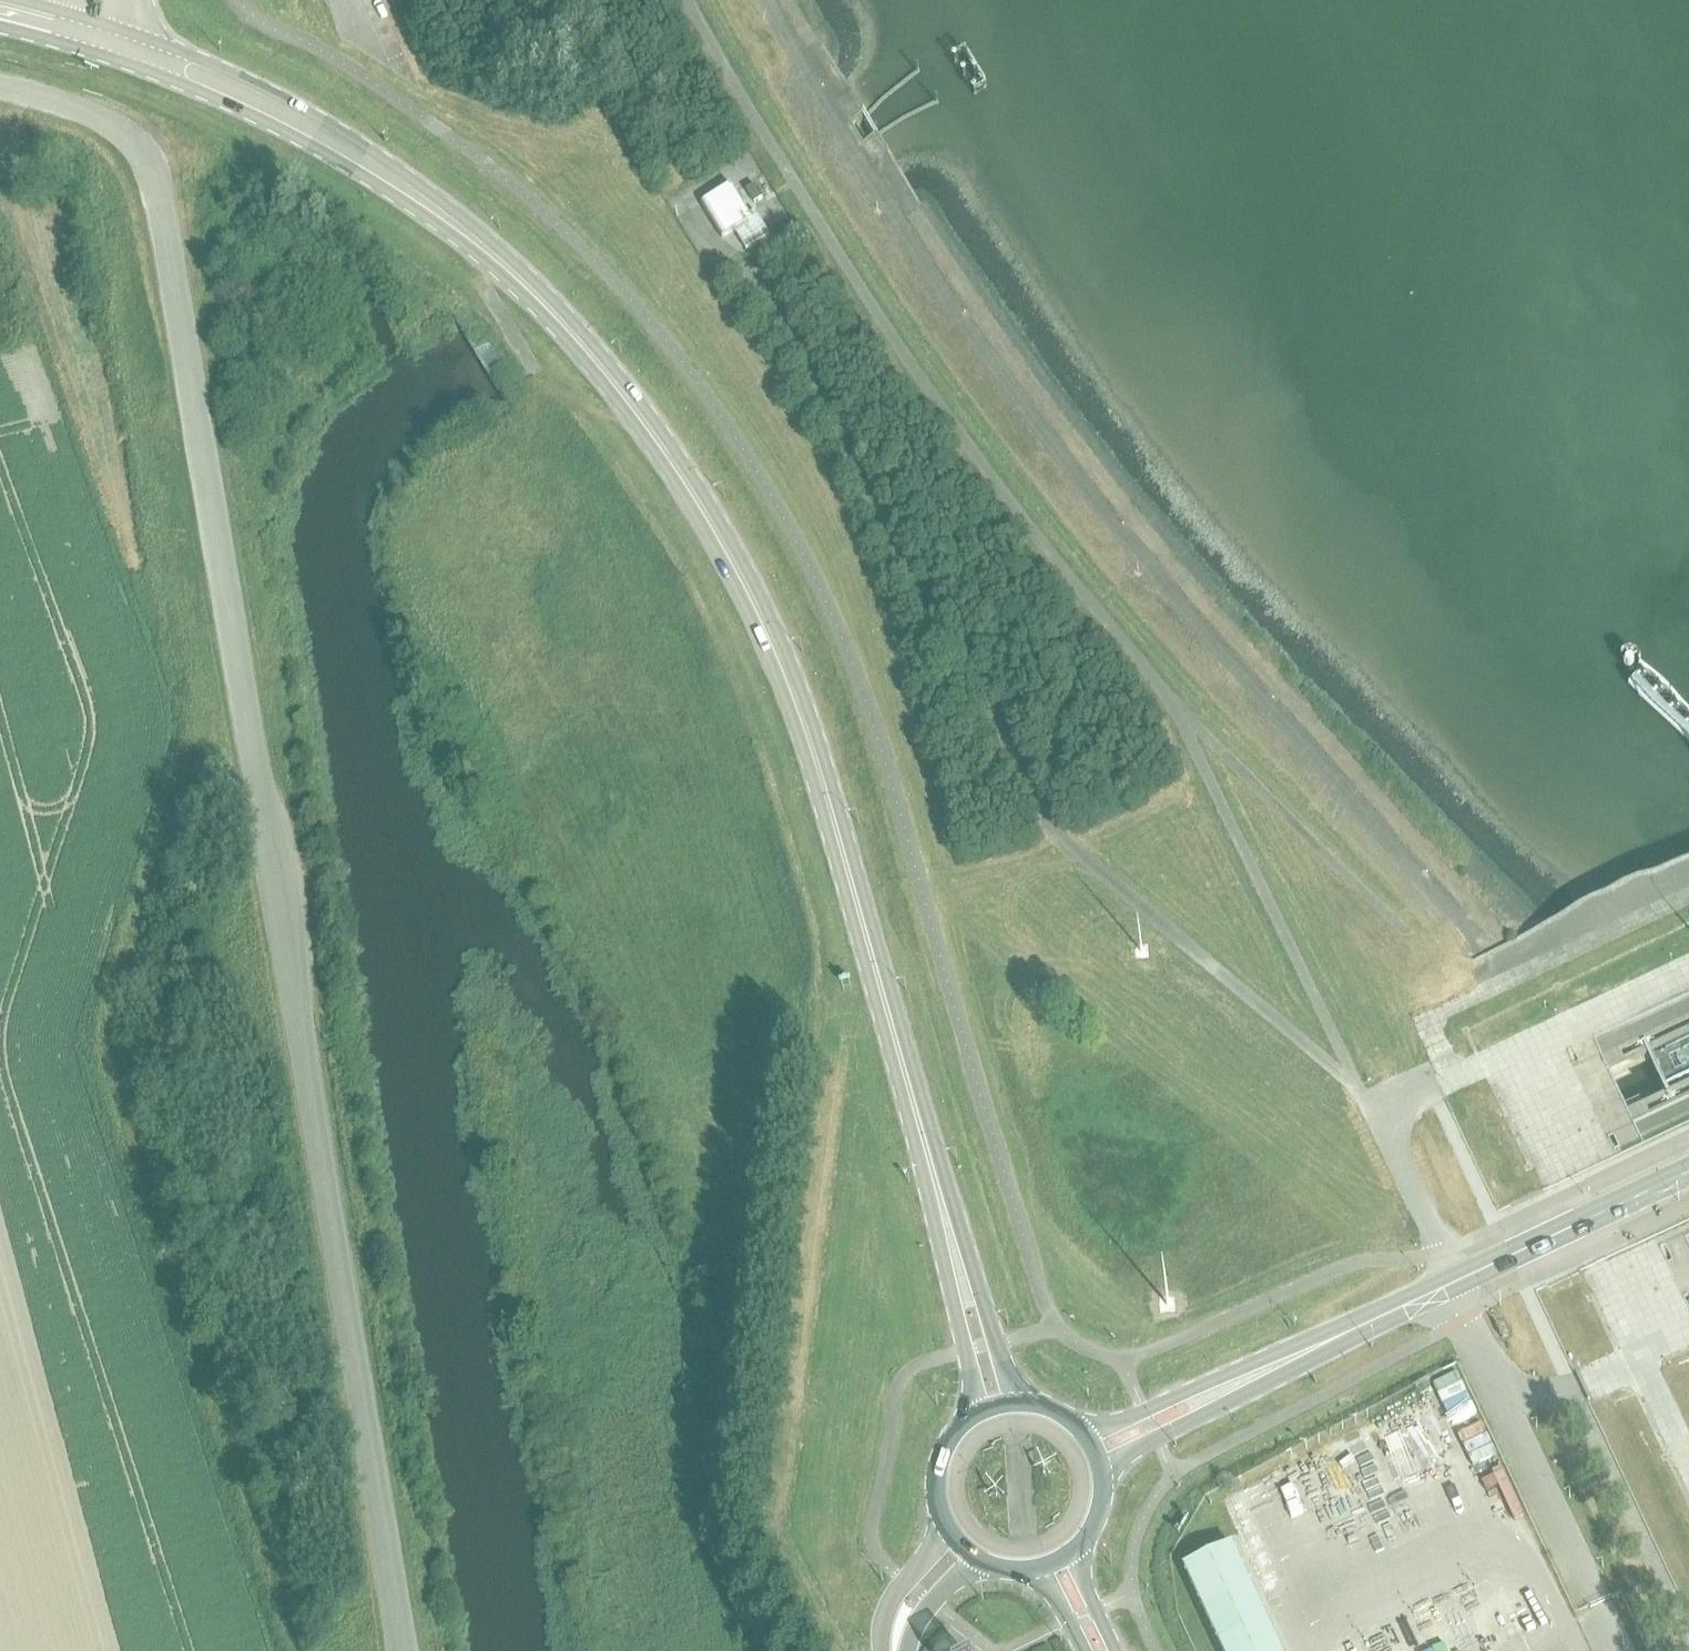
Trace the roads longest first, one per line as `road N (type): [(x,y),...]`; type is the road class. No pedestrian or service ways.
road 1 (unclassified): [(395,1650),(302,1011),(157,198),(146,160),(110,119),(0,86)]
road 2 (primary): [(957,1259),(829,800),(761,612),(629,399),(512,271),(445,216),(250,94),(101,34)]
road 3 (secondary): [(1224,1388),(1688,1170)]
road 4 (primary): [(957,1259),(957,1312),(978,1412)]
road 5 (primary): [(1015,1401),(984,1307),(957,1259)]
road 6 (secondary): [(1101,1466),(1191,1422),(1224,1388)]
road 7 (secondary): [(1224,1388),(1177,1396),(1086,1433)]
road 8 (primary): [(978,1412),(942,1452),(938,1505),(949,1530)]

